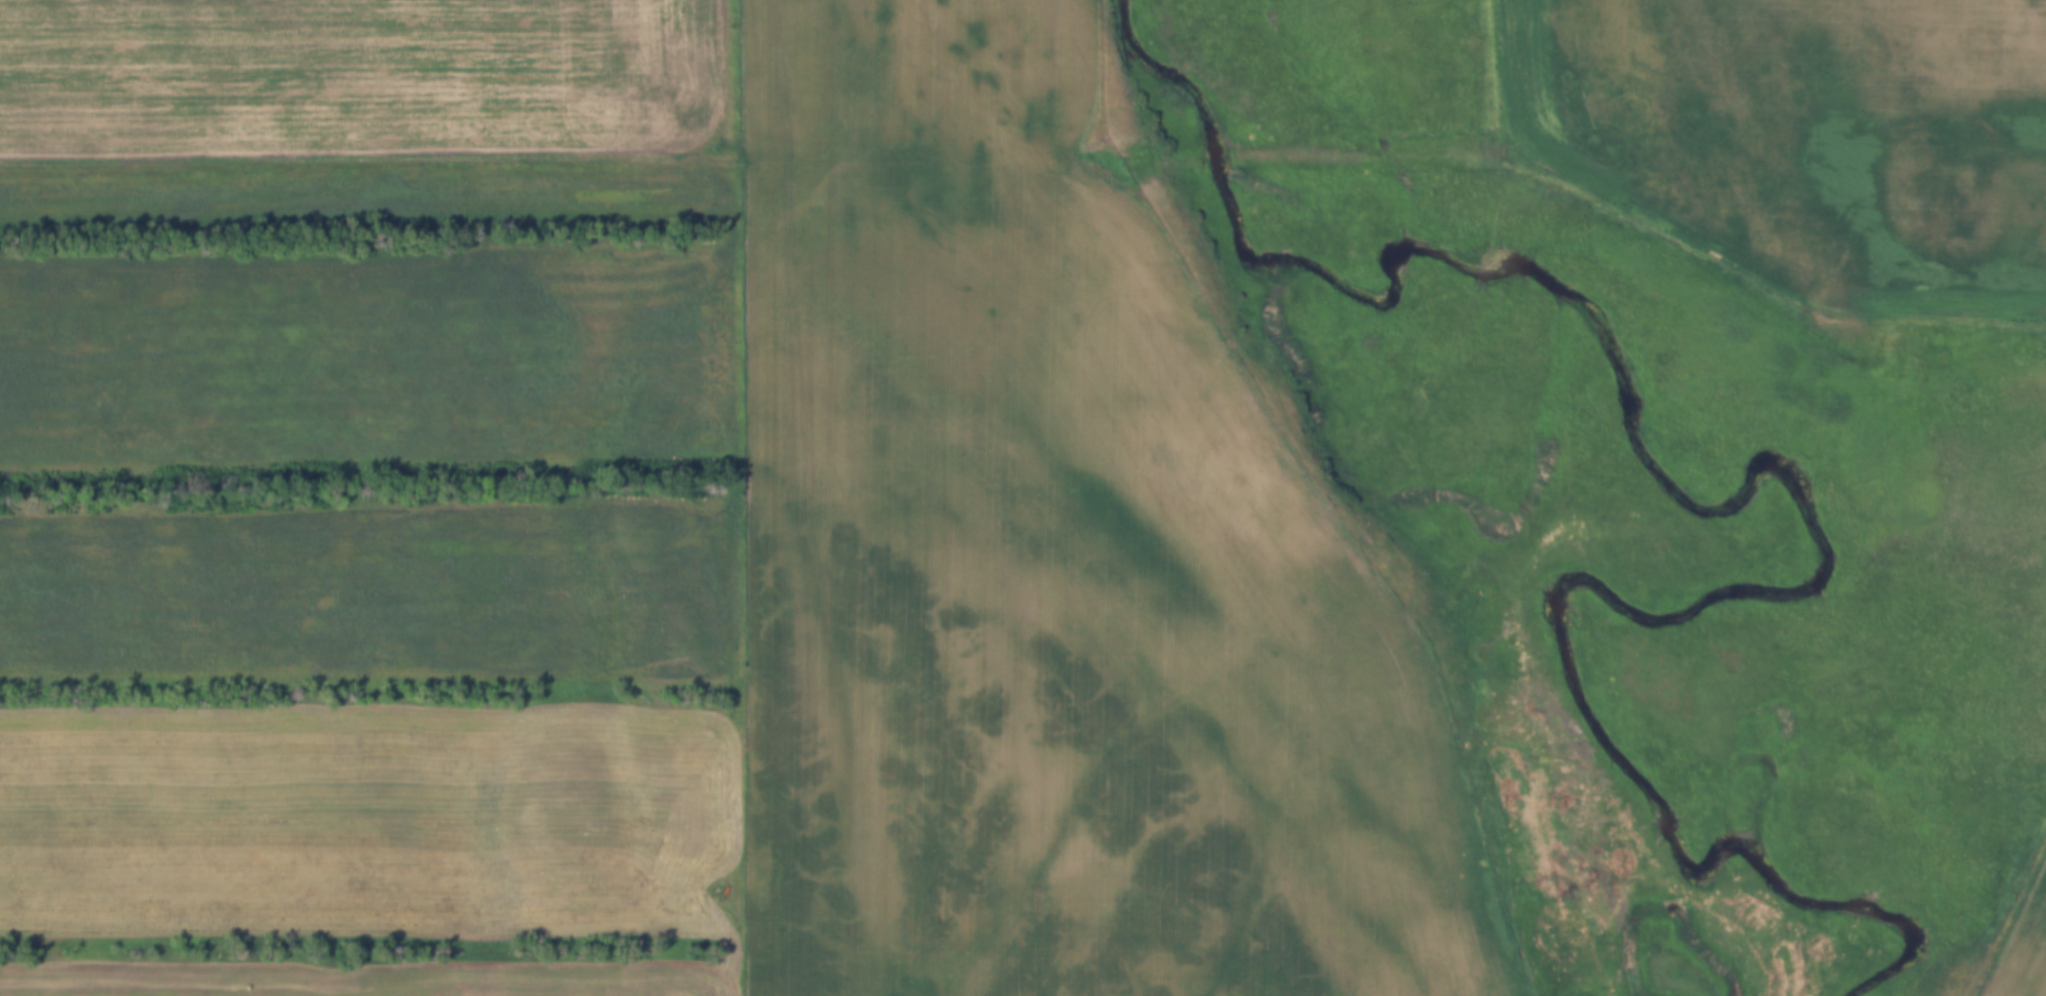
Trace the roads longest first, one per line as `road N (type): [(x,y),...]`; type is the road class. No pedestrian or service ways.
road 1 (track): [(2045,156),(1935,155),(1698,209),(1646,177),(0,175)]

